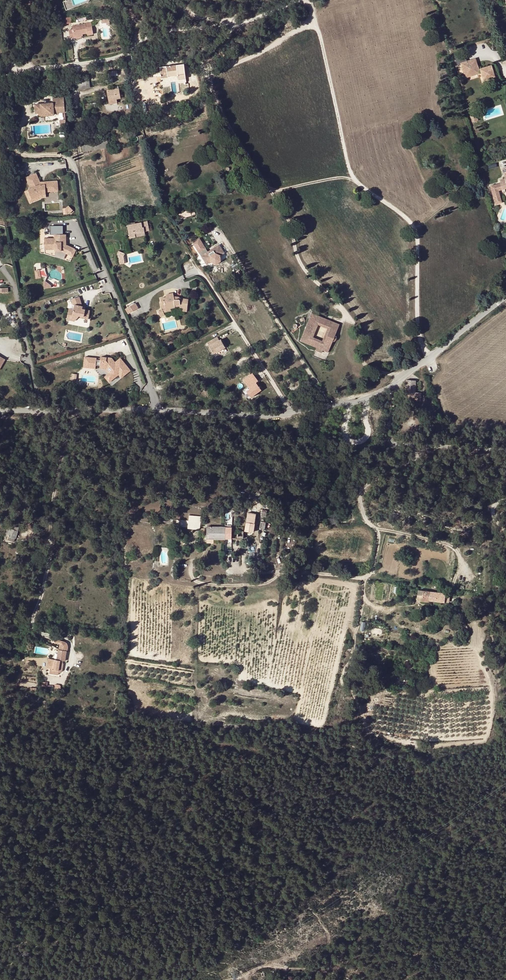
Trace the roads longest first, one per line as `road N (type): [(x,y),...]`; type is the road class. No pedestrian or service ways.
road 1 (track): [(429,357),(418,328),(416,233),(350,172),(308,0)]
road 2 (track): [(356,180),(268,187),(213,95),(213,71),(316,22)]
road 3 (residential): [(291,0),(142,39),(107,59),(0,75)]
road 4 (residential): [(160,410),(83,219),(73,163),(62,156)]
road 5 (track): [(402,376),(364,364),(355,327),(300,263),(268,187)]
road 6 (unclassified): [(505,448),(392,442),(402,376)]
road 7 (residential): [(293,412),(199,272)]
road 8 (residential): [(160,410),(293,412)]
road 9 (tertiary): [(402,376),(505,297)]
road 10 (residential): [(39,411),(160,410)]

